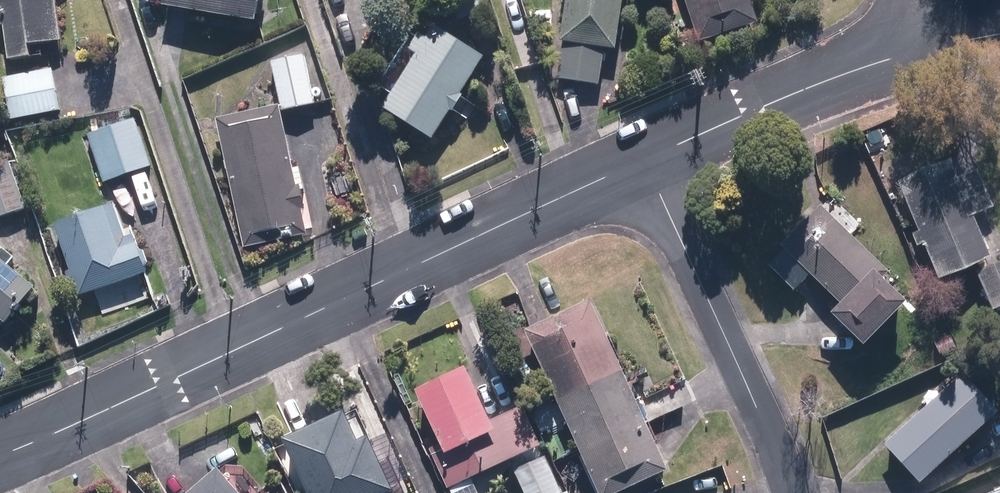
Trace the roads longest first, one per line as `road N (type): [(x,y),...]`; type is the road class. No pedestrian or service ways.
road 1 (residential): [(642,161),(0,458)]
road 2 (residential): [(642,161),(791,492)]
road 3 (residential): [(934,49),(851,73),(642,161)]

